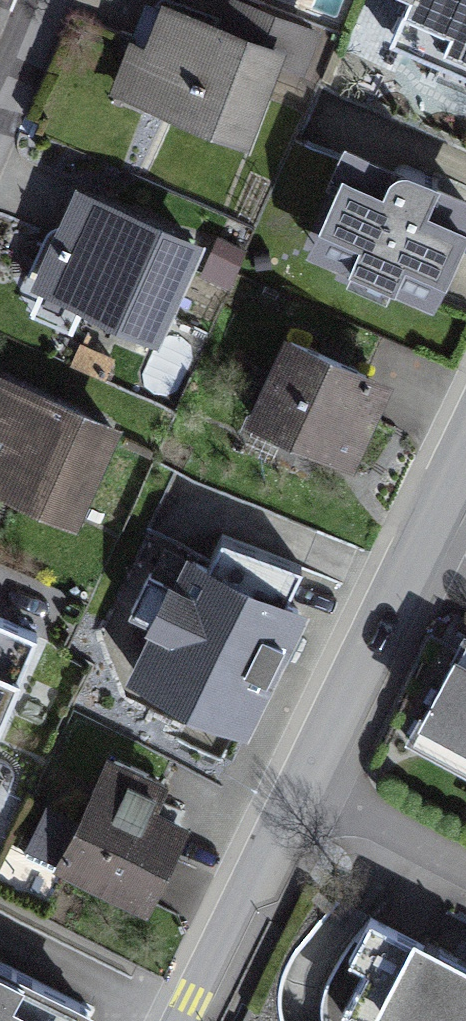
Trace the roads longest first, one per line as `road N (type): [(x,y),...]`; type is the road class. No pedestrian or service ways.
road 1 (residential): [(465,454),(304,783)]
road 2 (residential): [(304,783),(182,1020)]
road 3 (residential): [(465,869),(304,783)]

